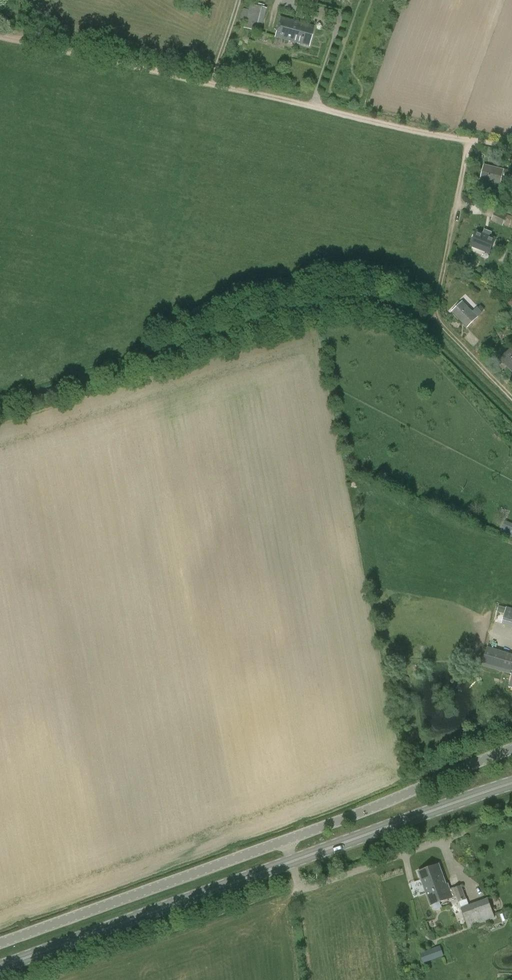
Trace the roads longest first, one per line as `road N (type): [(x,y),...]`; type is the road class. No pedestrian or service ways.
road 1 (unclassified): [(0,946),(511,749)]
road 2 (secondary): [(0,967),(511,785)]
road 3 (track): [(0,32),(511,149)]
road 4 (track): [(471,139),(431,317),(511,397)]

